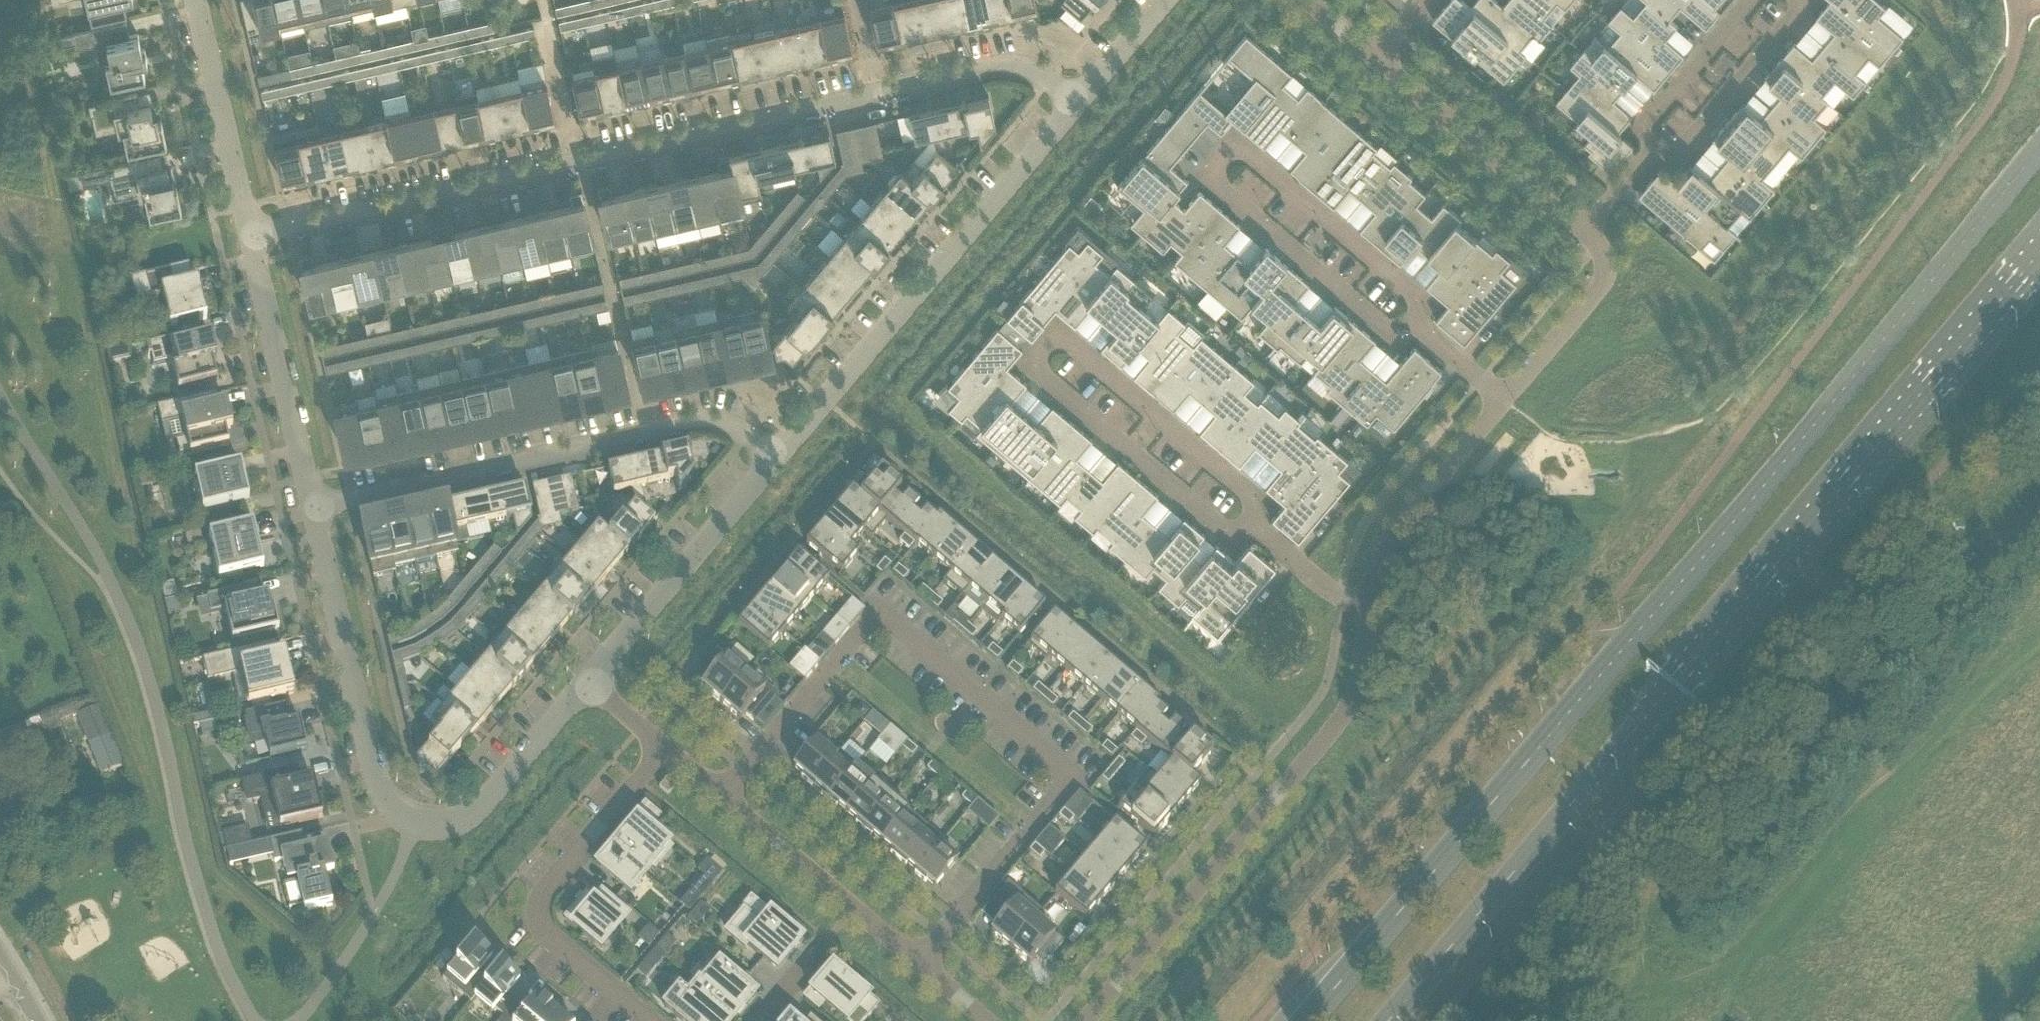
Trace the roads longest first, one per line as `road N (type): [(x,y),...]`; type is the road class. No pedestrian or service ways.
road 1 (secondary): [(2039,149),(1308,1020)]
road 2 (secondary): [(1391,1020),(2039,254)]
road 3 (unclassified): [(251,238),(1001,64),(1034,75),(1070,111)]
road 4 (residential): [(719,793),(880,611),(1074,778),(919,962)]
road 5 (residential): [(1249,525),(1222,532),(1039,376),(1035,355),(1047,340),(1066,341),(1255,500)]
road 6 (residential): [(1414,322),(1386,332),(1208,177),(1211,162),(1231,145),(1242,151),(1421,302)]
road 7 (residential): [(1369,607),(1341,721),(1084,1020)]
road 8 (unclassified): [(317,510),(715,423),(750,436),(774,460)]
road 9 (residential): [(1969,895),(1834,781),(1904,699),(2038,813)]
road 10 (residential): [(774,460),(1070,111)]
road 11 (residential): [(643,1020),(545,937),(536,913),(543,888),(666,749)]
road 12 (residential): [(443,824),(417,820),(378,786),(317,510)]
road 13 (residential): [(588,682),(774,460)]
road 14 (residential): [(317,510),(251,238)]
road 15 (residential): [(1367,65),(1574,241)]
road 16 (residential): [(719,793),(919,962)]
road 17 (residential): [(1504,399),(1398,529),(1369,607)]
road 18 (residential): [(1574,241),(1633,279),(1504,399)]
road 19 (residential): [(251,238),(196,0)]
road 20 (residential): [(1793,1020),(1697,940),(1637,1011),(1649,1020)]
road 21 (residential): [(1806,0),(1669,162)]
road 22 (residential): [(443,824),(473,811),(588,682)]
road 23 (residential): [(1655,150),(1636,133),(1755,0)]
road 24 (residential): [(1862,1020),(1969,895)]
road 25 (residential): [(1070,111),(1167,0)]
road 26 (residential): [(1249,525),(1325,590),(1369,607)]
road 27 (residential): [(1574,241),(1655,150)]

